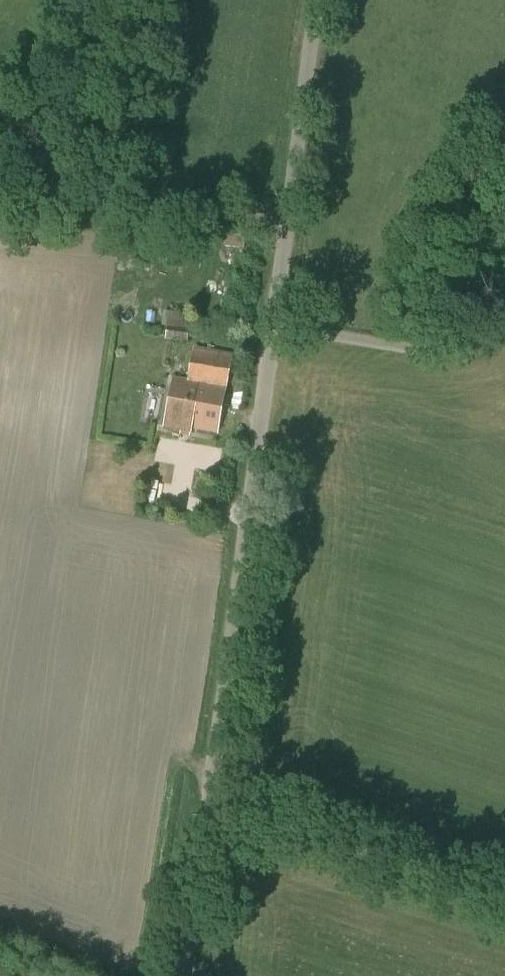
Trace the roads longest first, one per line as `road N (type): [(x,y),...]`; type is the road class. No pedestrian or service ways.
road 1 (unclassified): [(180,975),(315,0)]
road 2 (track): [(201,804),(504,897)]
road 3 (track): [(284,223),(0,195)]

